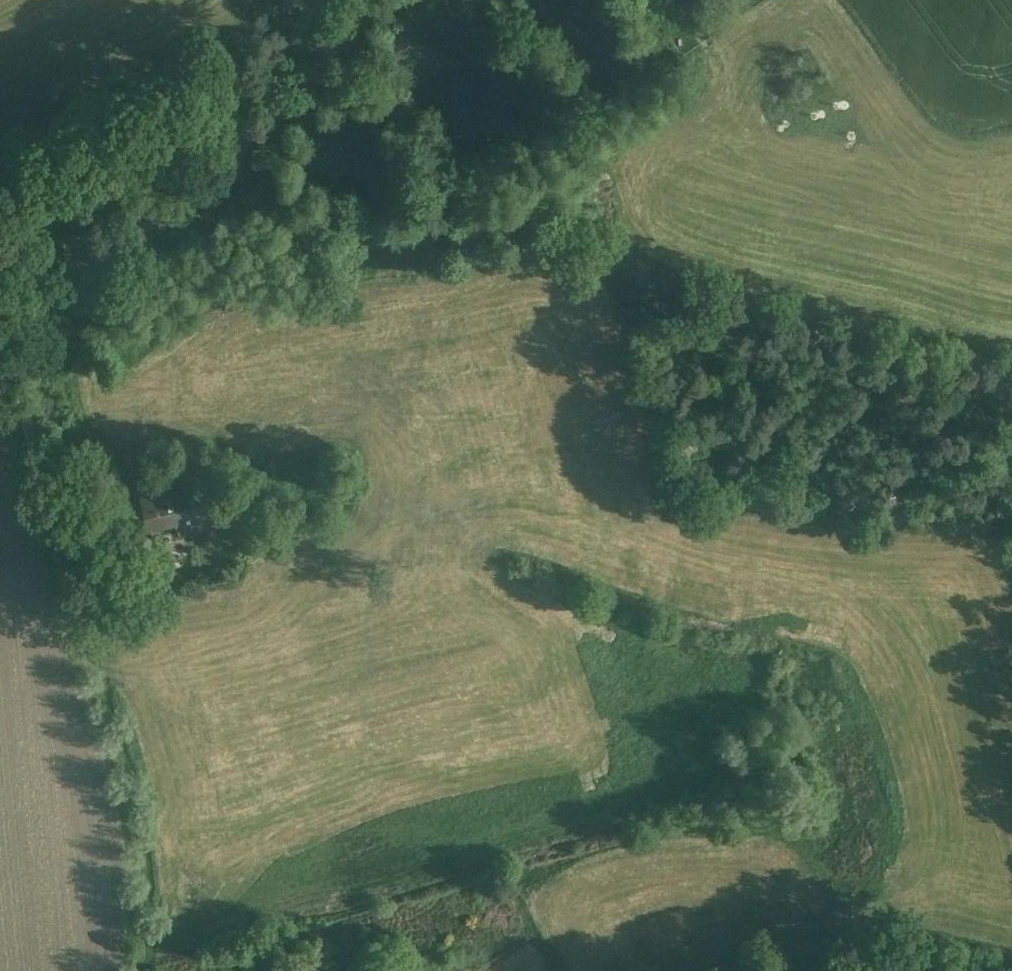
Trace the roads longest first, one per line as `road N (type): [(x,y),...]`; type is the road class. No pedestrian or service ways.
road 1 (unclassified): [(0,290),(48,276),(182,203),(327,68),(358,0)]

